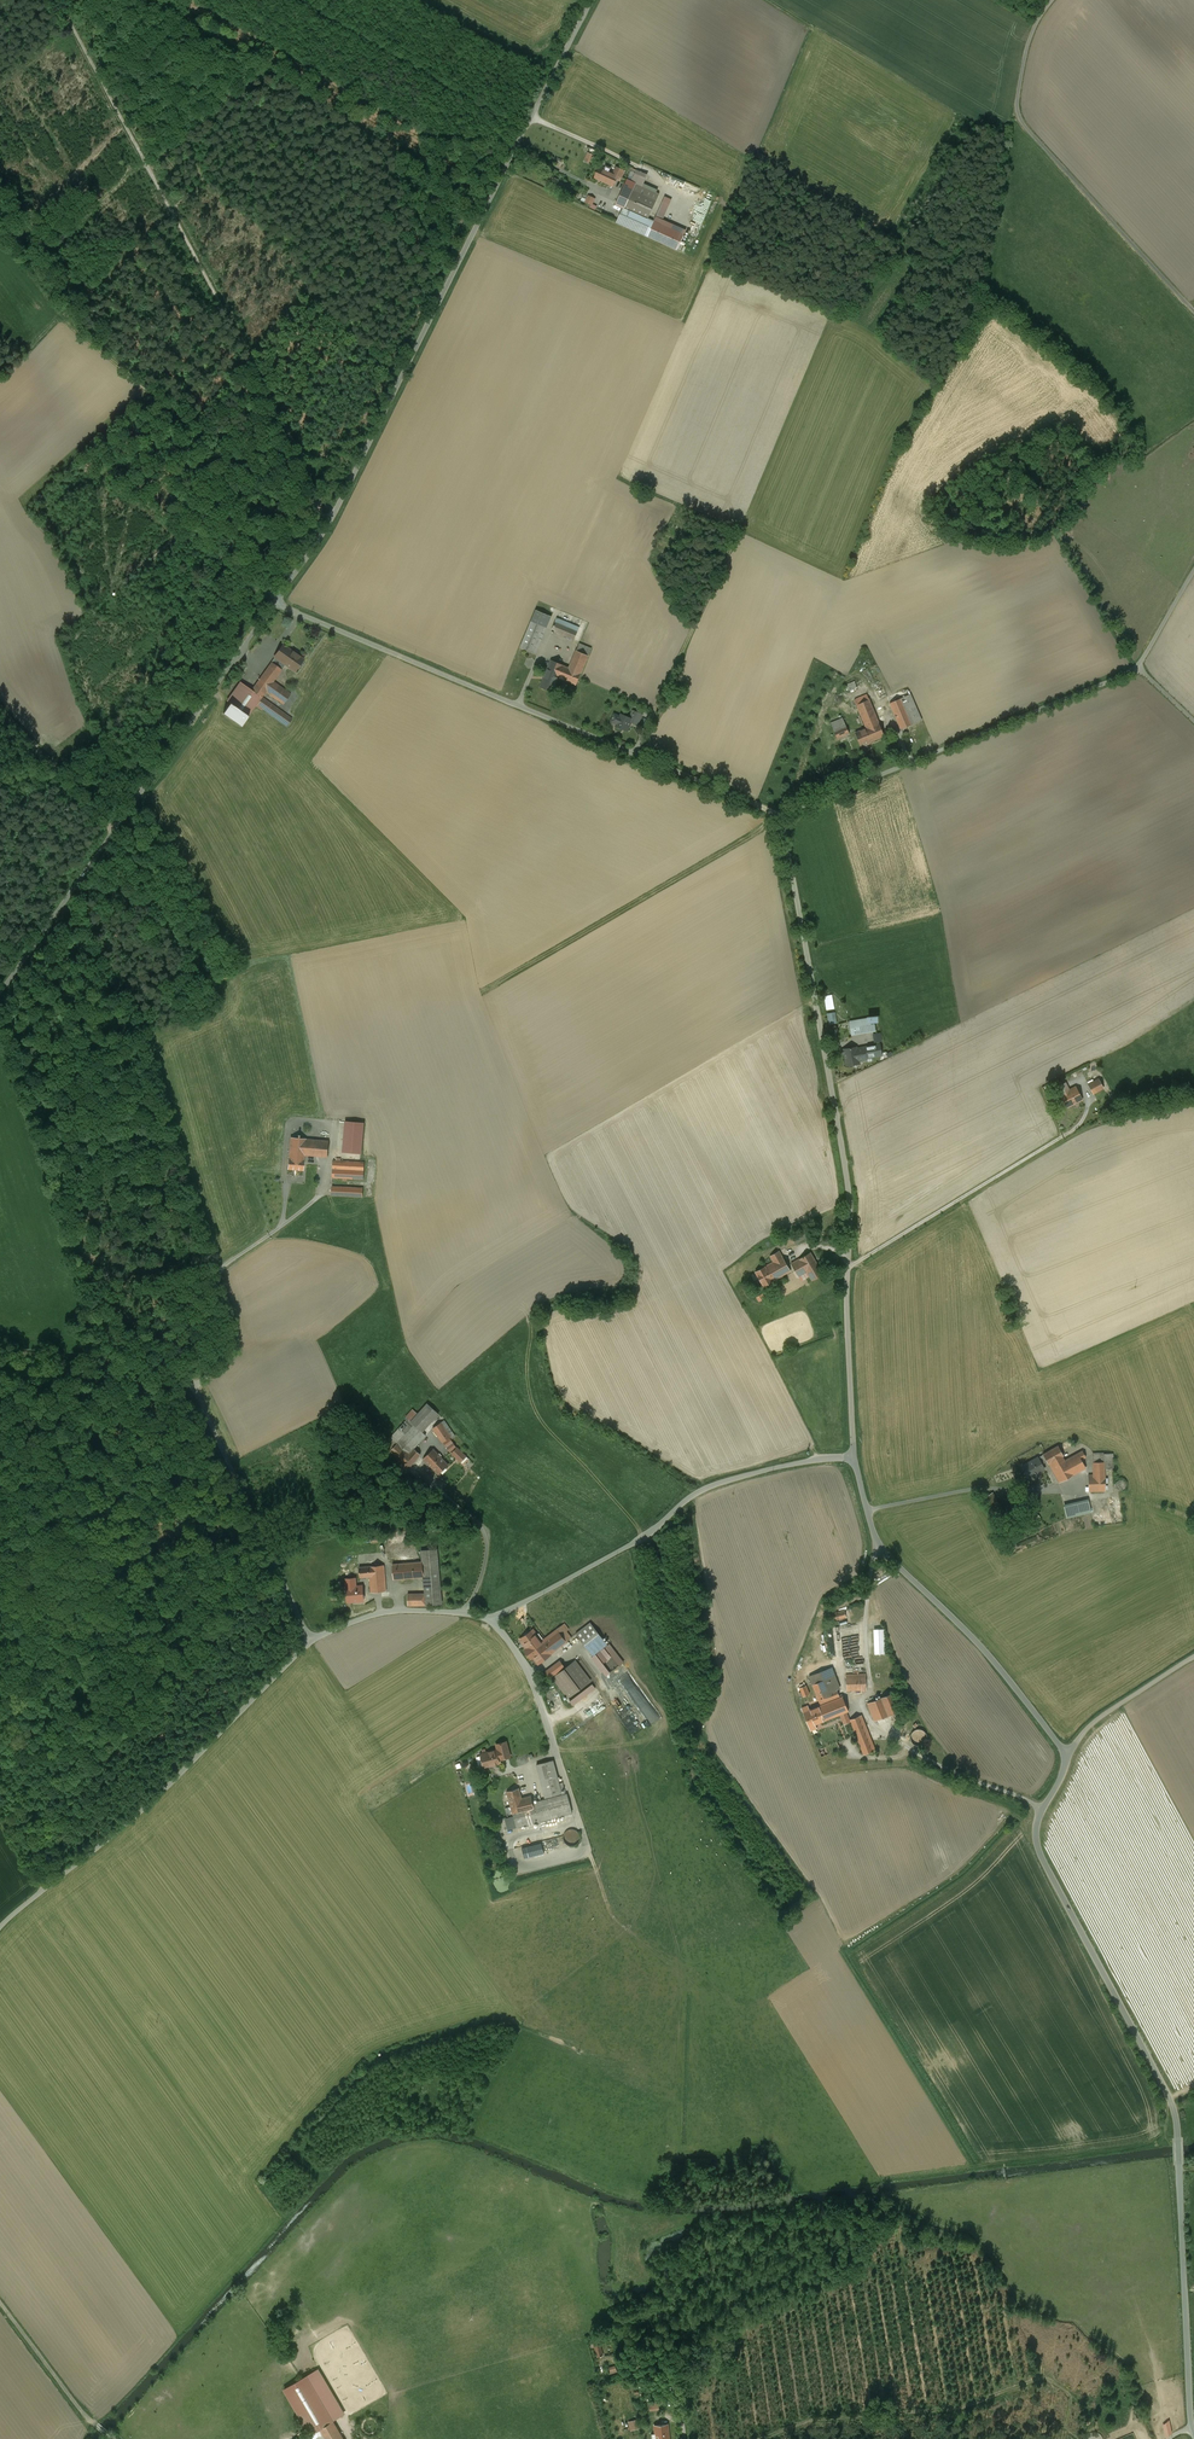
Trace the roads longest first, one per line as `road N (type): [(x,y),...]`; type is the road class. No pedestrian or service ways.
road 1 (unclassified): [(1069,1758),(1036,1839),(1175,2103),(1193,2425)]
road 2 (unclassified): [(276,605),(352,479),(593,0)]
road 3 (unclassified): [(785,816),(847,1176),(854,1455)]
road 4 (unclassified): [(312,1639),(399,1610),(492,1620),(645,1537),(692,1495),(748,1475),(854,1455)]
road 5 (track): [(60,0),(289,431),(327,525)]
road 6 (unclassified): [(276,605),(785,816)]
road 7 (unclassified): [(0,991),(276,605)]
road 8 (unclassified): [(0,1362),(195,1389),(312,1639)]
road 9 (unclassified): [(312,1639),(154,1799),(0,1925)]
road 10 (unclassified): [(1138,668),(785,816)]
road 11 (unclassified): [(854,1455),(878,1542),(991,1657),(1069,1758)]
road 12 (unclassified): [(1193,1657),(1092,1724),(1069,1758)]
road 13 (unclassified): [(97,2426),(0,2300)]
road 14 (unclassified): [(684,2438),(675,2364),(622,2373)]

